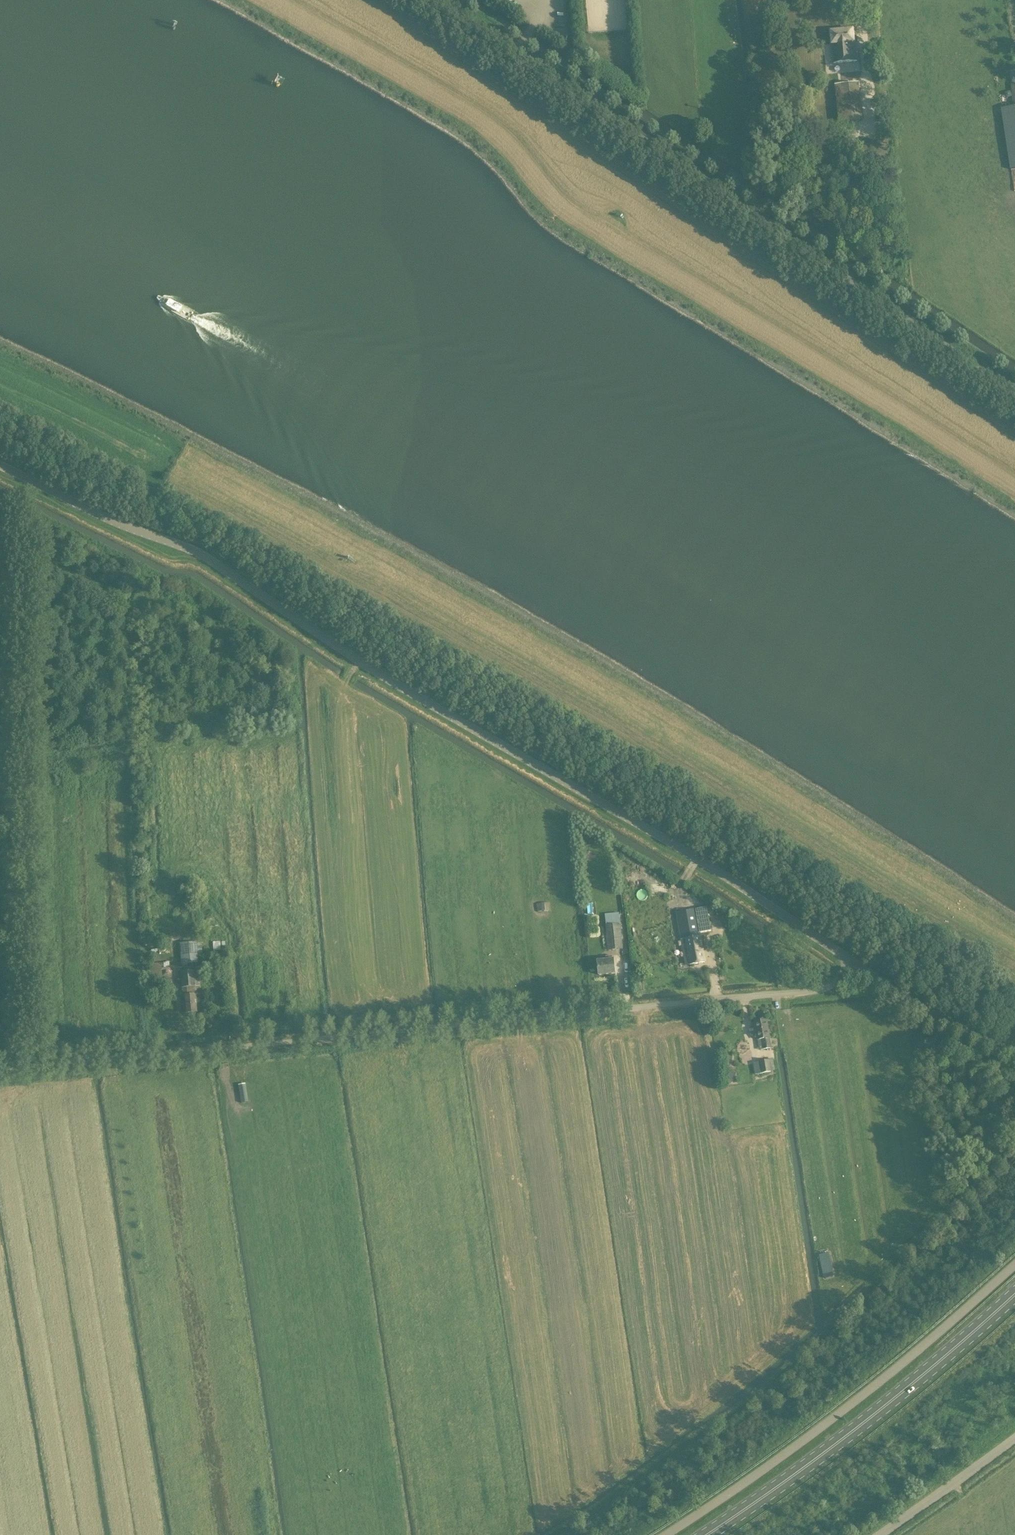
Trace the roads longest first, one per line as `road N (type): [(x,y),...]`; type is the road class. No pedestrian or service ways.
road 1 (unclassified): [(853,962),(695,858),(374,673),(191,550),(111,522),(0,467)]
road 2 (unclassified): [(0,1074),(820,992),(853,962)]
road 3 (unclassified): [(1014,394),(439,0)]
road 4 (unclassified): [(660,1534),(937,1334),(1014,1263)]
road 5 (primary): [(707,1534),(860,1429),(1014,1292)]
road 6 (unclassified): [(1014,1052),(949,1022),(853,962)]
road 7 (unclassified): [(892,1534),(1014,1441)]

